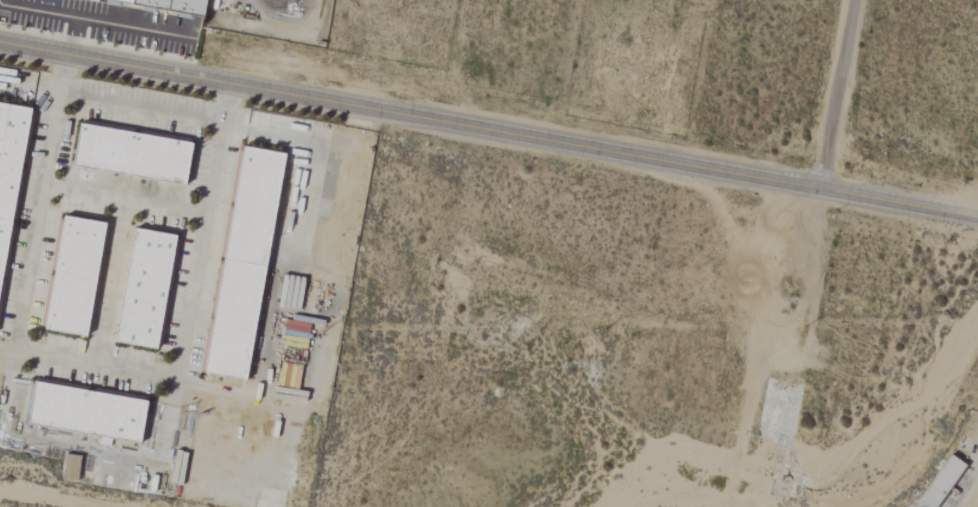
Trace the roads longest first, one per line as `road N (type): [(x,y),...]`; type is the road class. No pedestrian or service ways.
road 1 (tertiary): [(977,218),(0,44)]
road 2 (residential): [(819,189),(852,0)]

